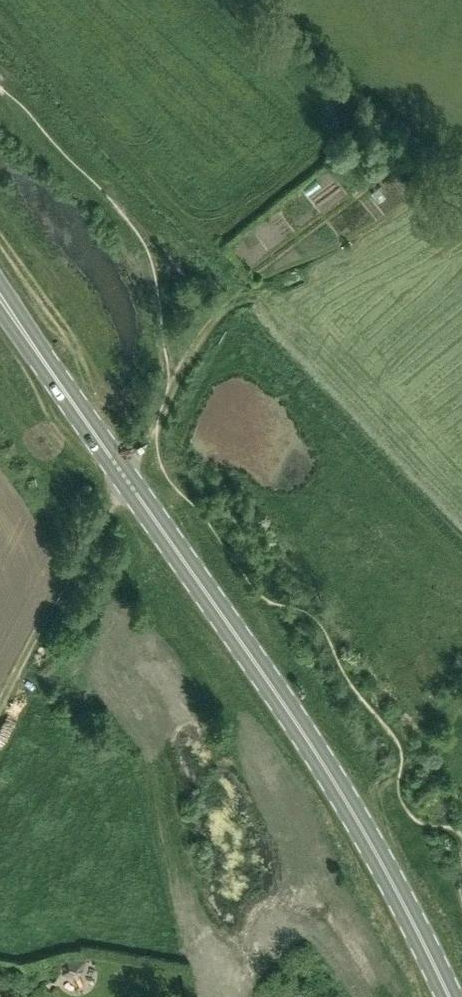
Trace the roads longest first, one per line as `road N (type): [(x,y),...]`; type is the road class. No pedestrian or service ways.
road 1 (primary): [(449,996),(330,774),(0,295)]

